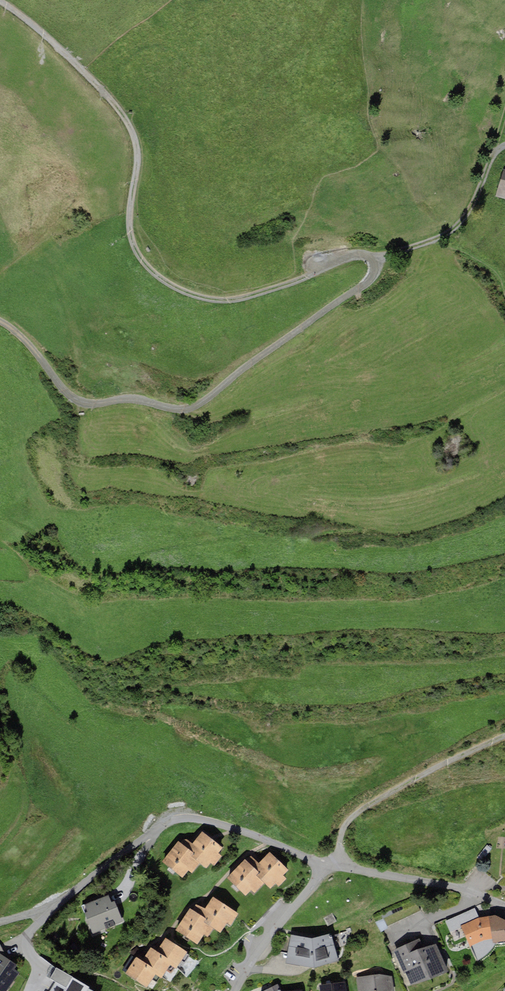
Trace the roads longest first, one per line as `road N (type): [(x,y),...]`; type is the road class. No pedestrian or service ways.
road 1 (track): [(0,10),(40,39),(120,124),(132,163),(125,243),(145,275),(170,294),(206,307),(239,303),(356,256),(375,263)]
road 2 (track): [(0,326),(85,410),(122,405),(174,415),(369,281),(375,263)]
road 3 (residential): [(329,863),(211,821),(179,818),(89,876),(19,944)]
road 4 (track): [(504,739),(358,810),(329,863)]
road 5 (track): [(375,263),(441,240),(504,146)]
road 6 (residential): [(504,905),(470,890),(329,863)]
road 7 (residential): [(234,990),(280,916),(329,863)]

